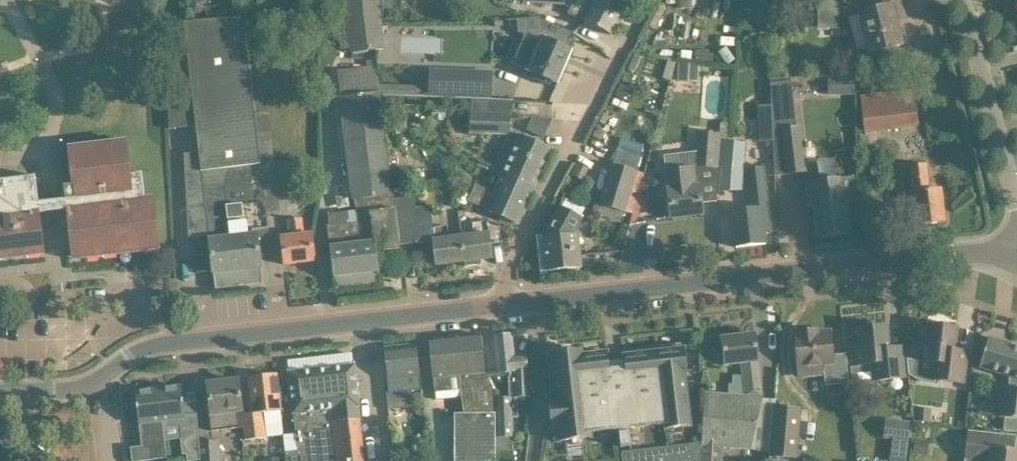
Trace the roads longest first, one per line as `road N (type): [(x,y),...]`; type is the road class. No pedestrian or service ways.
road 1 (secondary): [(506,304),(957,256),(1016,265)]
road 2 (secondary): [(97,384),(158,343),(506,304)]
road 3 (residential): [(506,304),(503,279),(649,0)]
road 4 (residential): [(1016,265),(1015,206),(963,0)]

